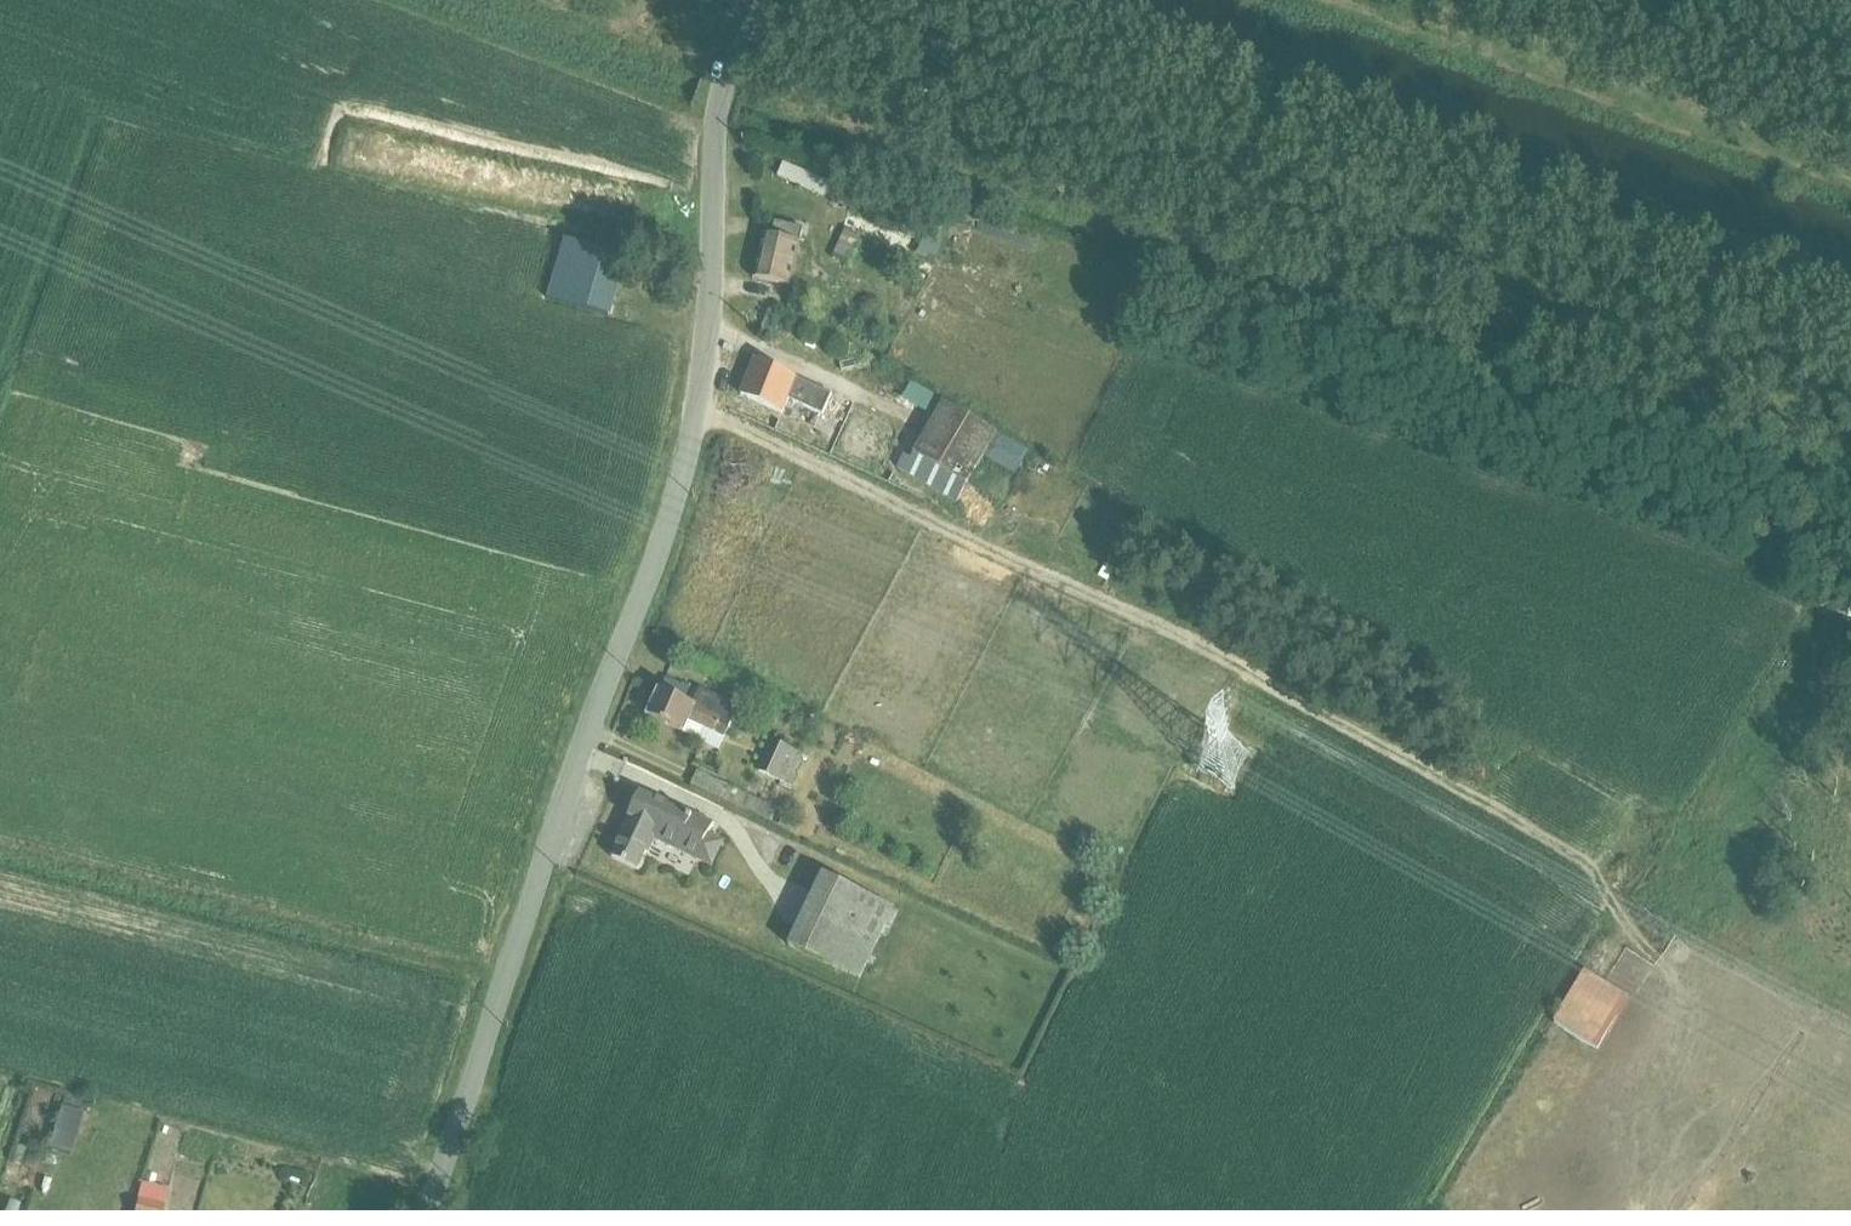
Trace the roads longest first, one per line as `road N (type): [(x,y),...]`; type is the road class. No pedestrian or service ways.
road 1 (unclassified): [(423,1225),(670,523),(698,401),(714,124),(755,0)]

